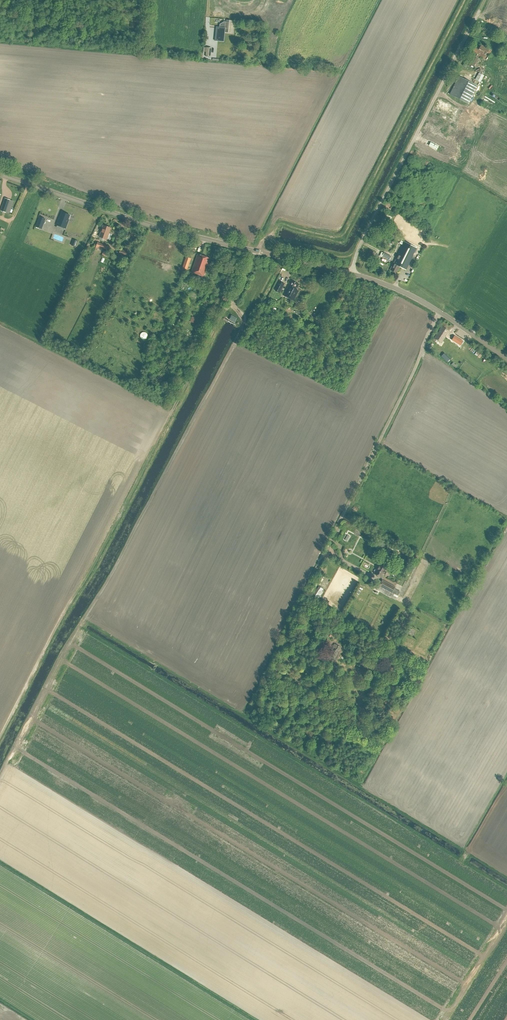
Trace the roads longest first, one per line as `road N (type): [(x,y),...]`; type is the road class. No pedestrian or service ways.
road 1 (unclassified): [(506,359),(377,281),(150,225),(0,174)]
road 2 (track): [(440,313),(283,639)]
road 3 (track): [(351,274),(479,10)]
road 4 (track): [(232,303),(173,411)]

